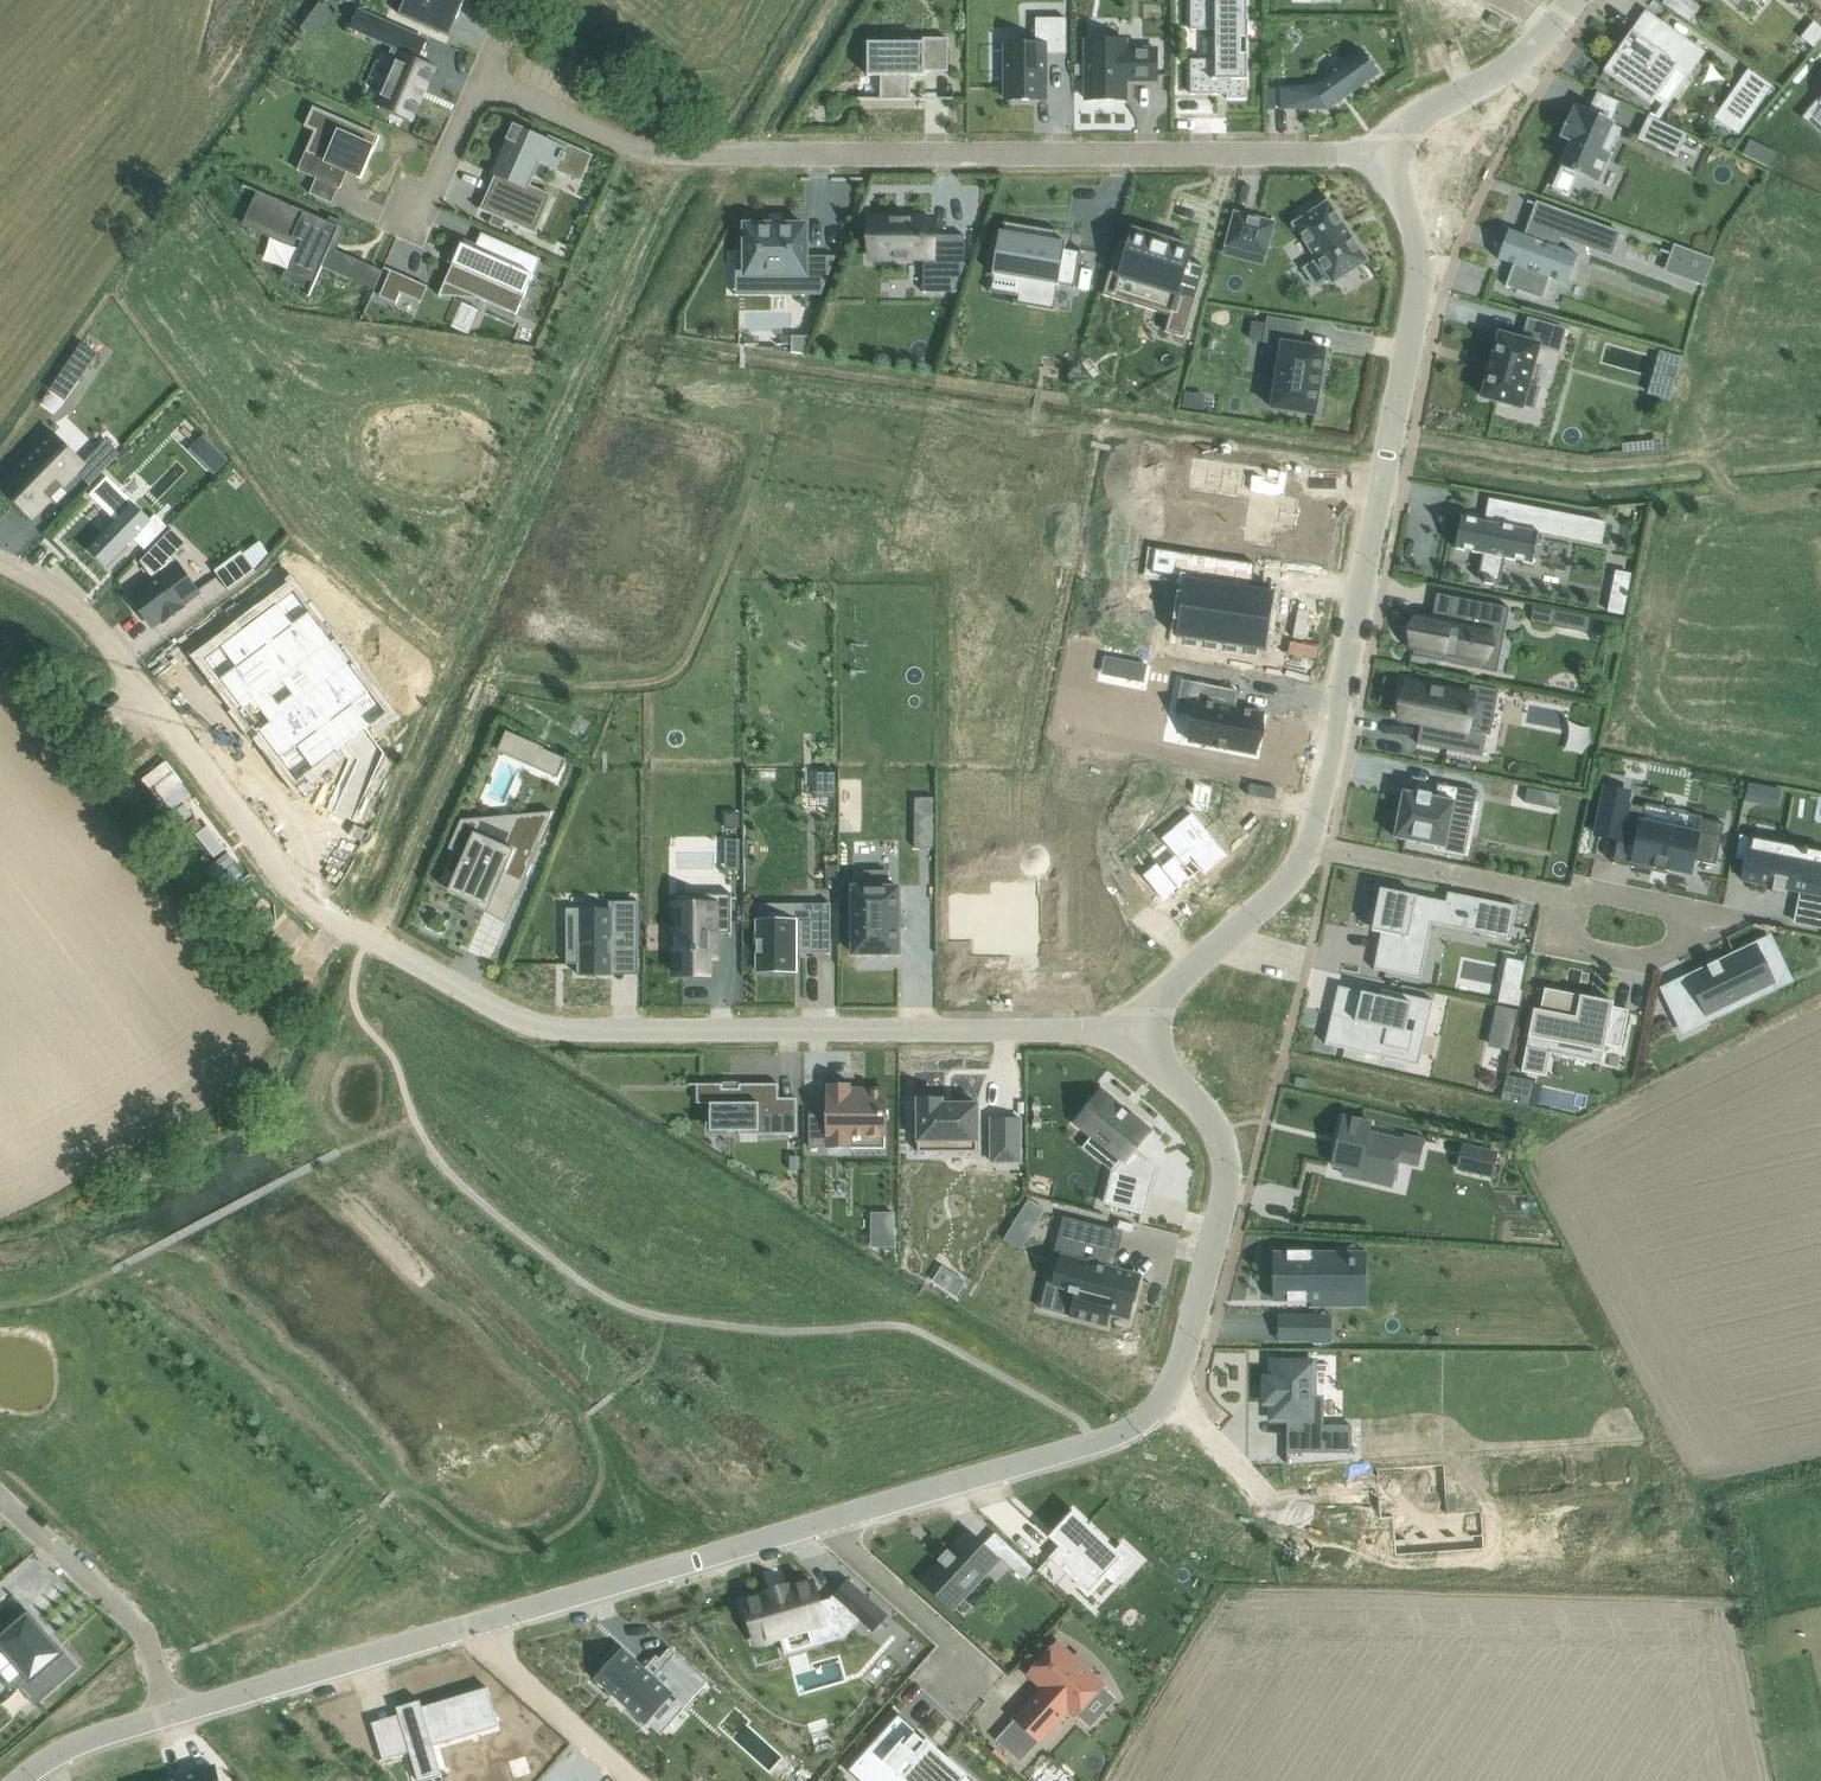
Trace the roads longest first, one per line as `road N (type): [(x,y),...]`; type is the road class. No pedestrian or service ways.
road 1 (residential): [(0,561),(55,593),(120,655),(288,882),(398,954),(539,1024),(1137,1026)]
road 2 (residential): [(480,82),(636,149),(683,158),(1391,152)]
road 3 (residential): [(1391,152),(1421,269),(1309,849)]
road 4 (residential): [(1137,1026),(1214,1124),(1227,1179),(1183,1356),(1162,1399)]
road 5 (residential): [(1309,849),(1703,926)]
road 6 (residential): [(835,1520),(483,1624)]
road 7 (residential): [(1162,1399),(1130,1431),(835,1520)]
road 8 (residential): [(483,1624),(171,1716)]
road 9 (residential): [(171,1716),(146,1635),(130,1614),(0,1495)]
road 10 (residential): [(1309,849),(1278,888),(1155,998),(1137,1026)]
road 11 (residential): [(1572,0),(1508,69),(1428,111),(1399,133),(1391,152)]
road 12 (residential): [(1162,1399),(1198,1423),(1266,1496),(1347,1532)]
road 13 (residential): [(483,1624),(493,1653),(635,1780)]
road 14 (residential): [(835,1520),(844,1547),(943,1636),(959,1677)]
road 15 (residential): [(171,1716),(84,1742),(21,1780)]
road 16 (residential): [(480,82),(436,184),(413,209)]

